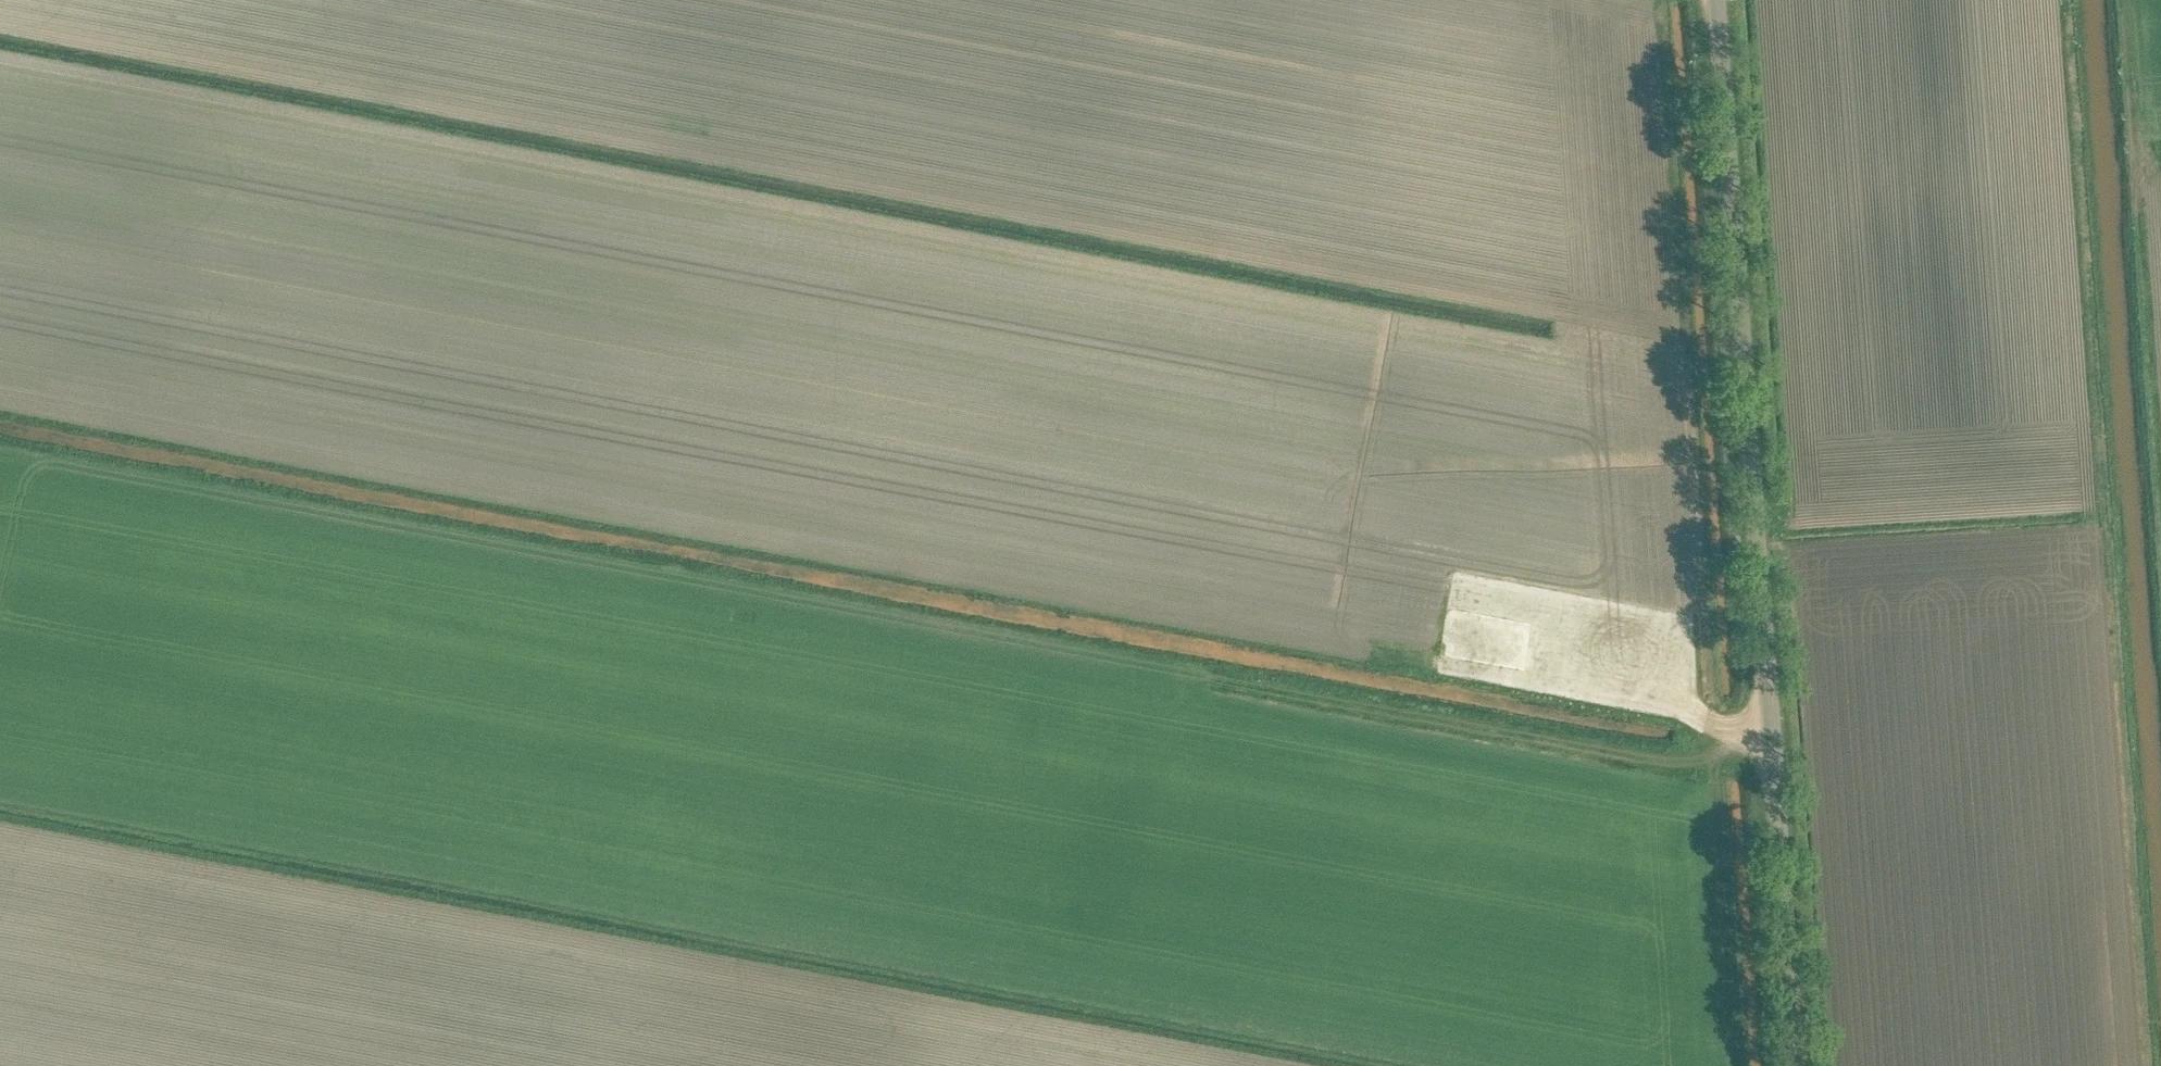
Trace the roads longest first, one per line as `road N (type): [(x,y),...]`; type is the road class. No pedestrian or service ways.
road 1 (unclassified): [(1797,1065),(1717,0)]

